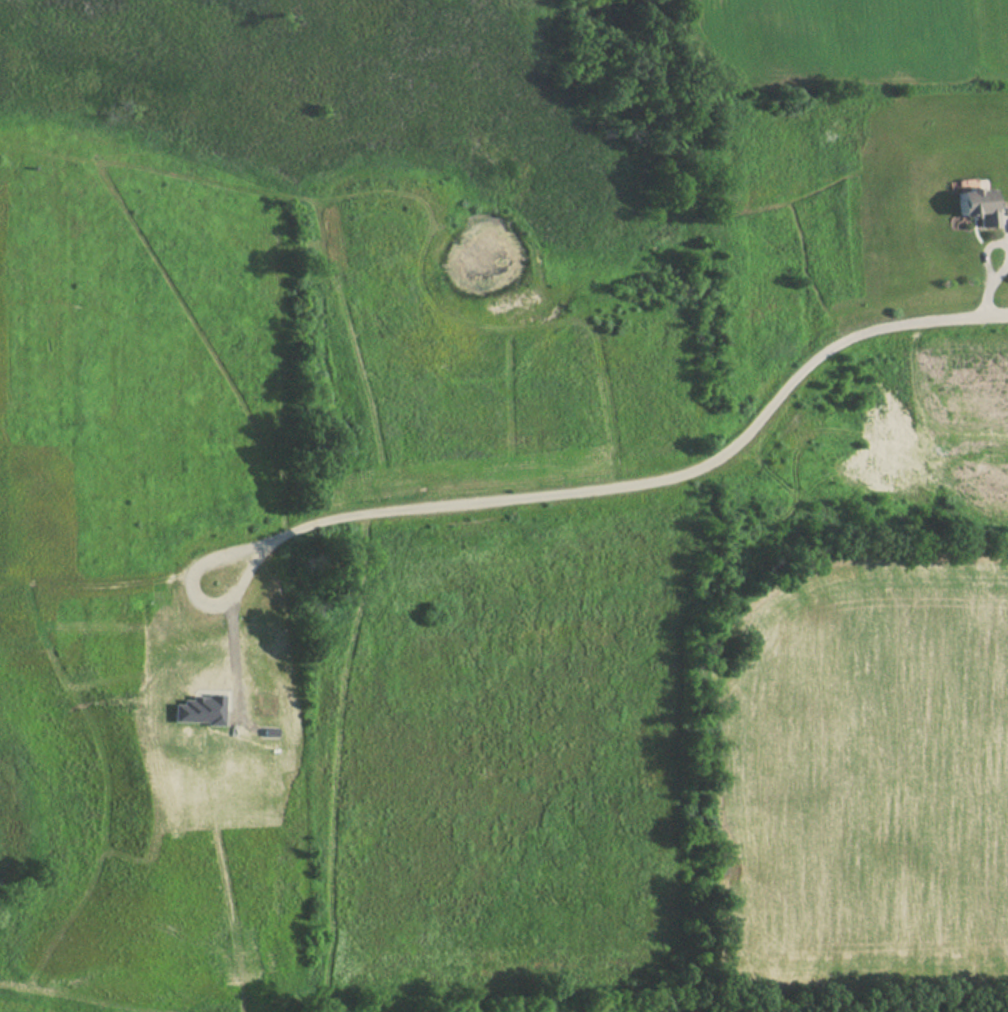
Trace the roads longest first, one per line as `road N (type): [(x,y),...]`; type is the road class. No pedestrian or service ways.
road 1 (residential): [(1007,313),(884,323),(843,340),(808,365),(718,460),(692,473),(313,525),(268,545),(218,595)]

